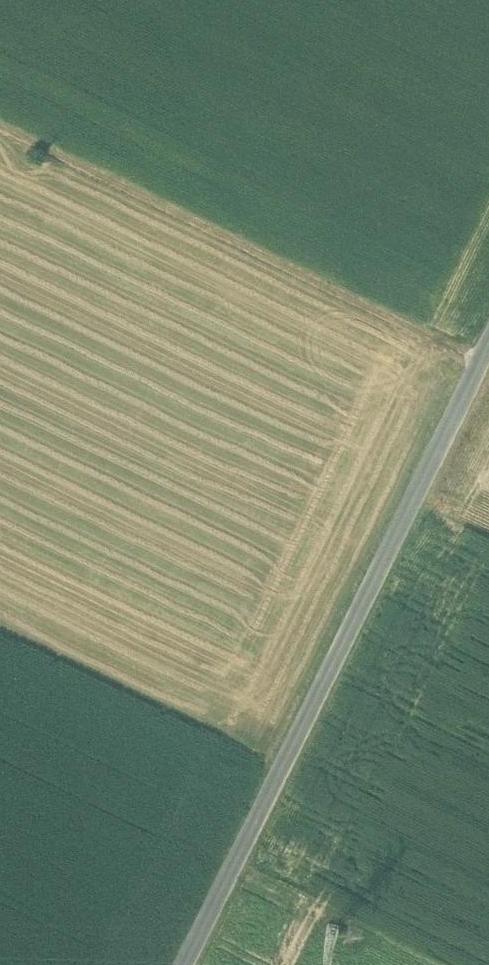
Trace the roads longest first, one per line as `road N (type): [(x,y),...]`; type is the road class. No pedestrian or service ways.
road 1 (unclassified): [(488,341),(186,964)]
road 2 (track): [(479,362),(0,125)]

